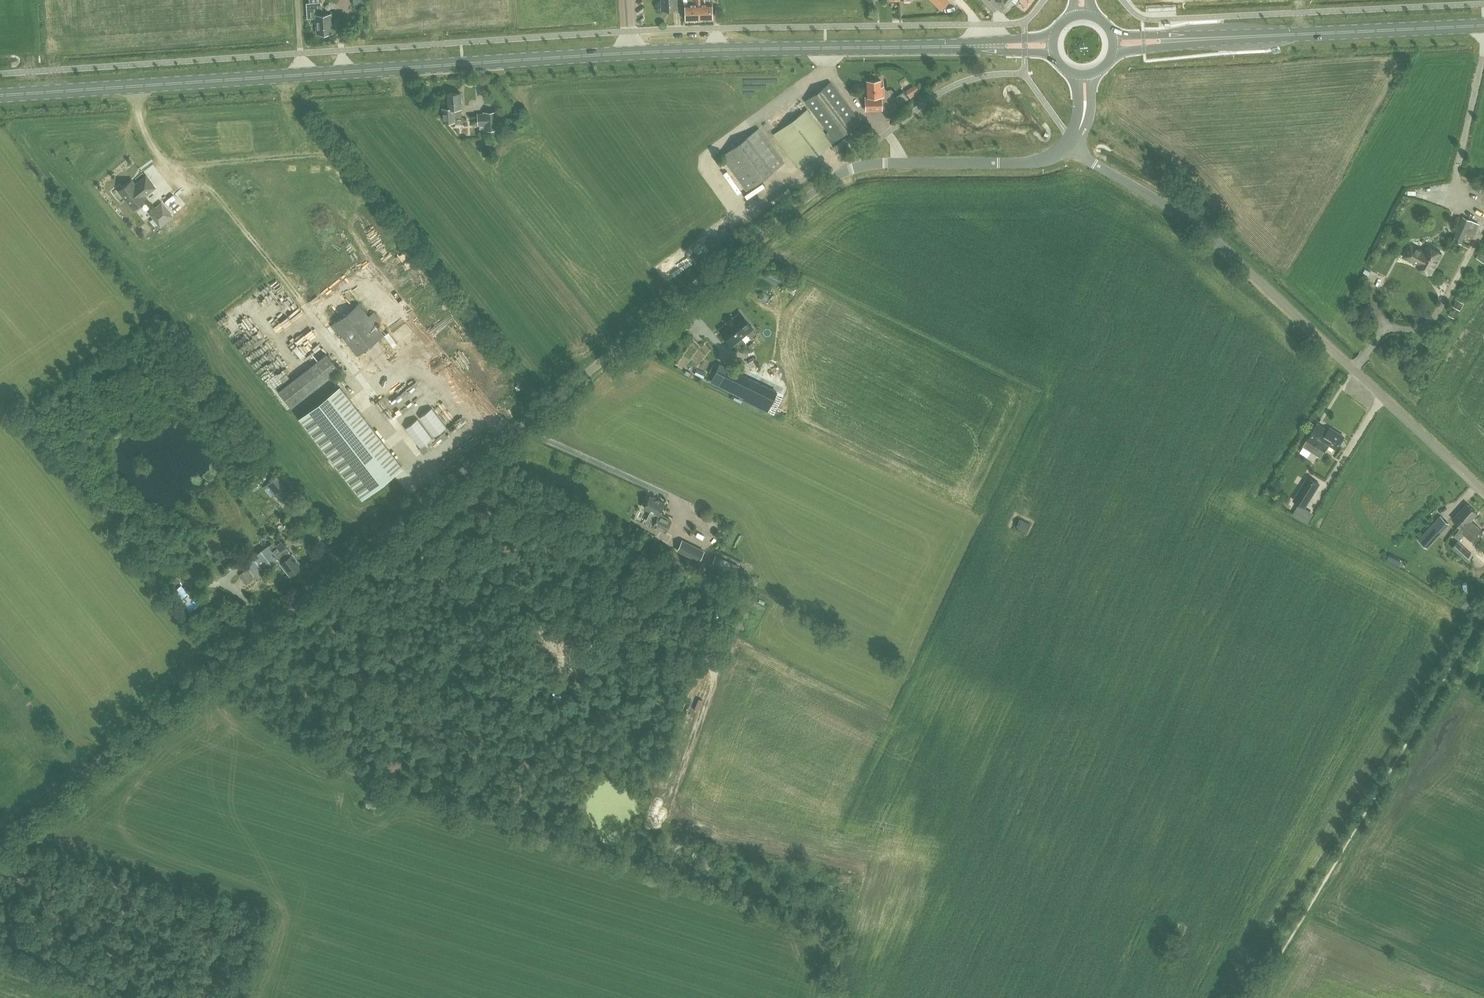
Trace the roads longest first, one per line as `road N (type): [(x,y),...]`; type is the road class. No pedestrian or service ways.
road 1 (unclassified): [(0,844),(838,173),(882,163),(1031,162),(1073,143)]
road 2 (primary): [(303,74),(723,49),(977,47)]
road 3 (unclassified): [(1483,494),(1208,231),(1073,143)]
road 4 (track): [(406,519),(434,568),(481,600),(607,613),(691,642)]
road 5 (primary): [(0,95),(303,74)]
road 6 (primary): [(1191,40),(1483,24)]

